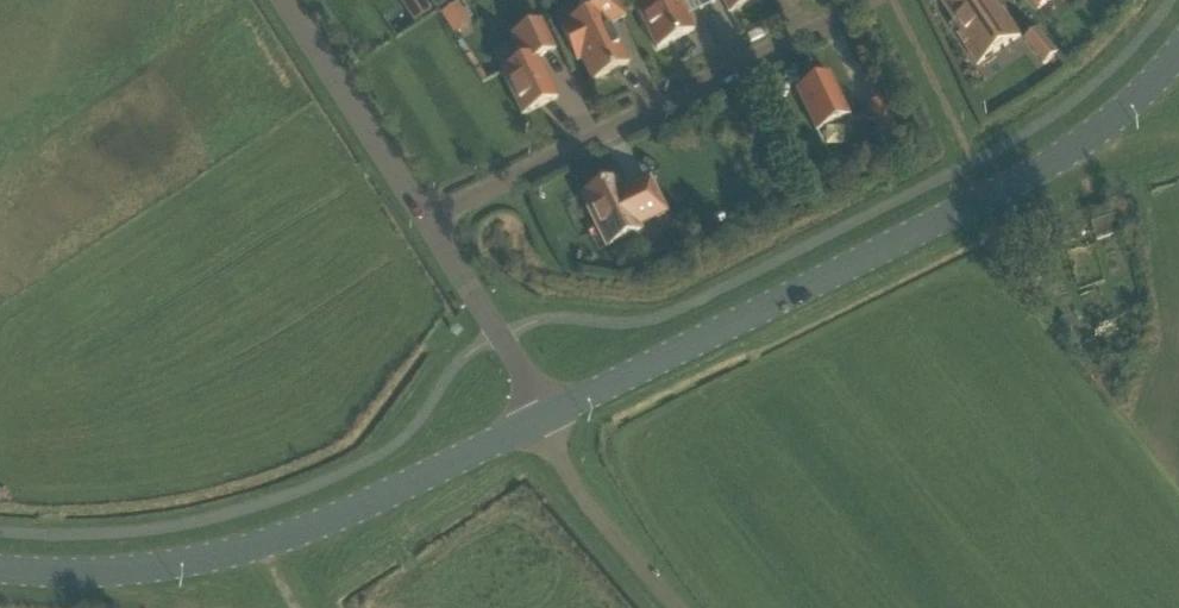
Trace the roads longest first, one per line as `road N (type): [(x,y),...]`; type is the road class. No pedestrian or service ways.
road 1 (secondary): [(542,419),(1058,167),(1178,53)]
road 2 (secondary): [(0,574),(186,566),(323,523),(542,419)]
road 3 (residential): [(422,219),(880,0)]
road 4 (residential): [(422,219),(284,0)]
road 5 (residential): [(542,419),(422,219)]
road 6 (unclassified): [(672,607),(598,520),(542,419)]

